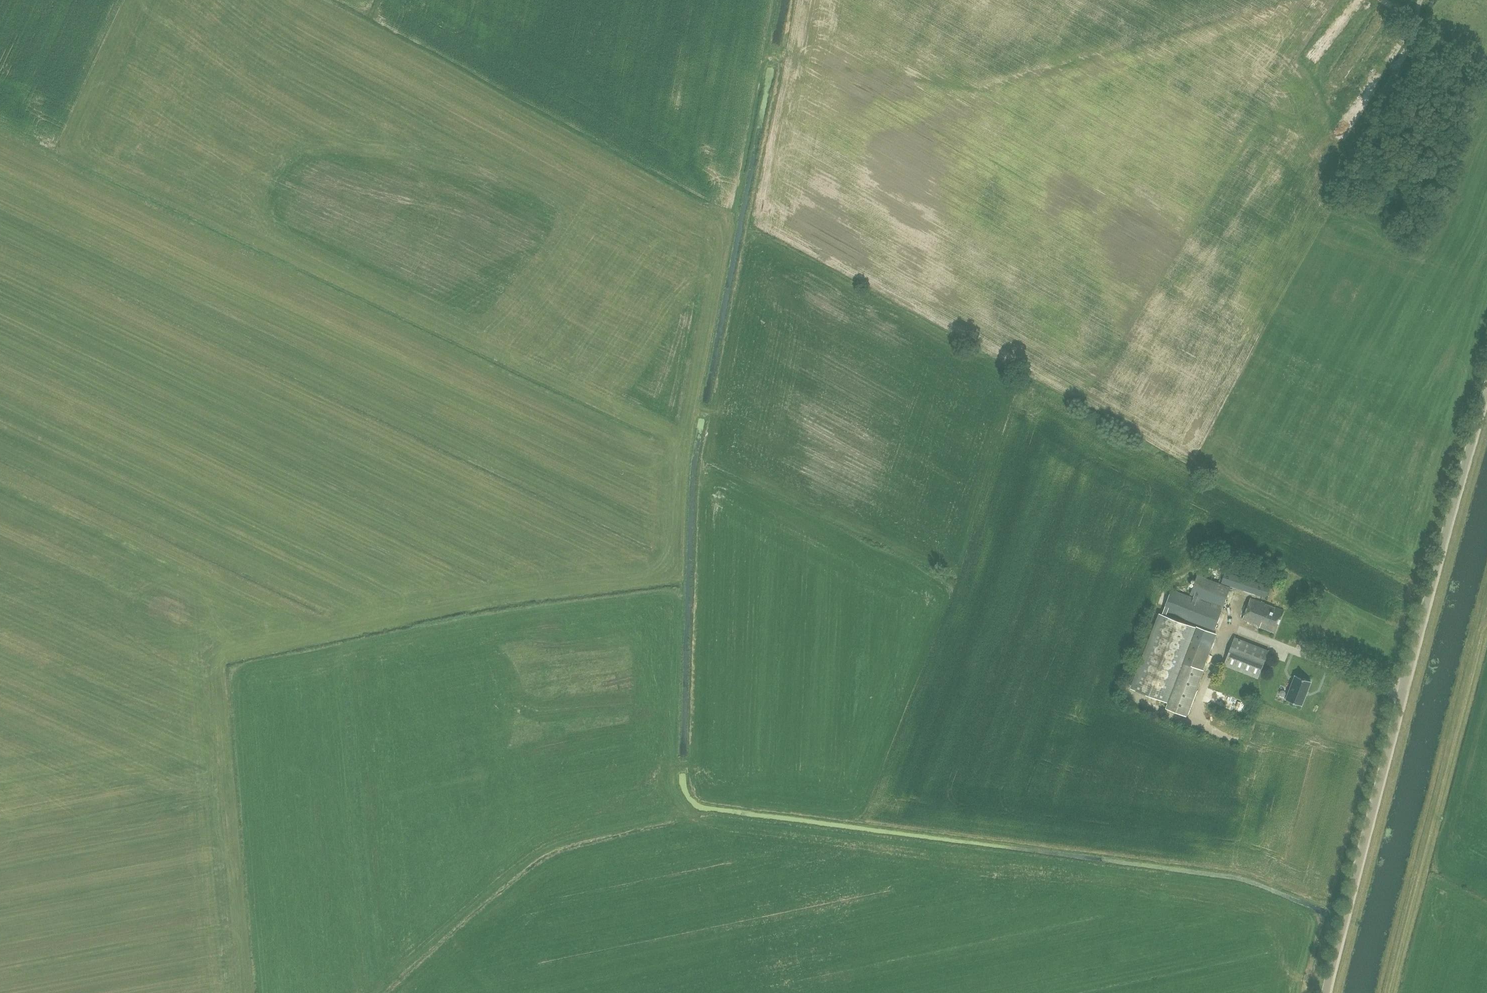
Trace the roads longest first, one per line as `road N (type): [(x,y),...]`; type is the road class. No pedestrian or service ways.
road 1 (tertiary): [(1323,992),(1486,396)]
road 2 (track): [(1385,992),(1486,612)]

